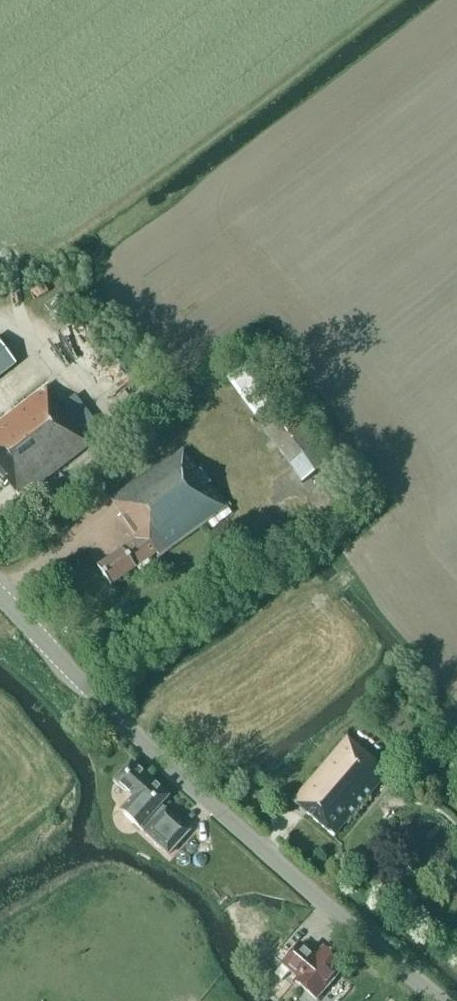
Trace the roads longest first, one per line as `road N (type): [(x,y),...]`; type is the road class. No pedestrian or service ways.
road 1 (tertiary): [(439,1000),(173,771),(0,597)]

